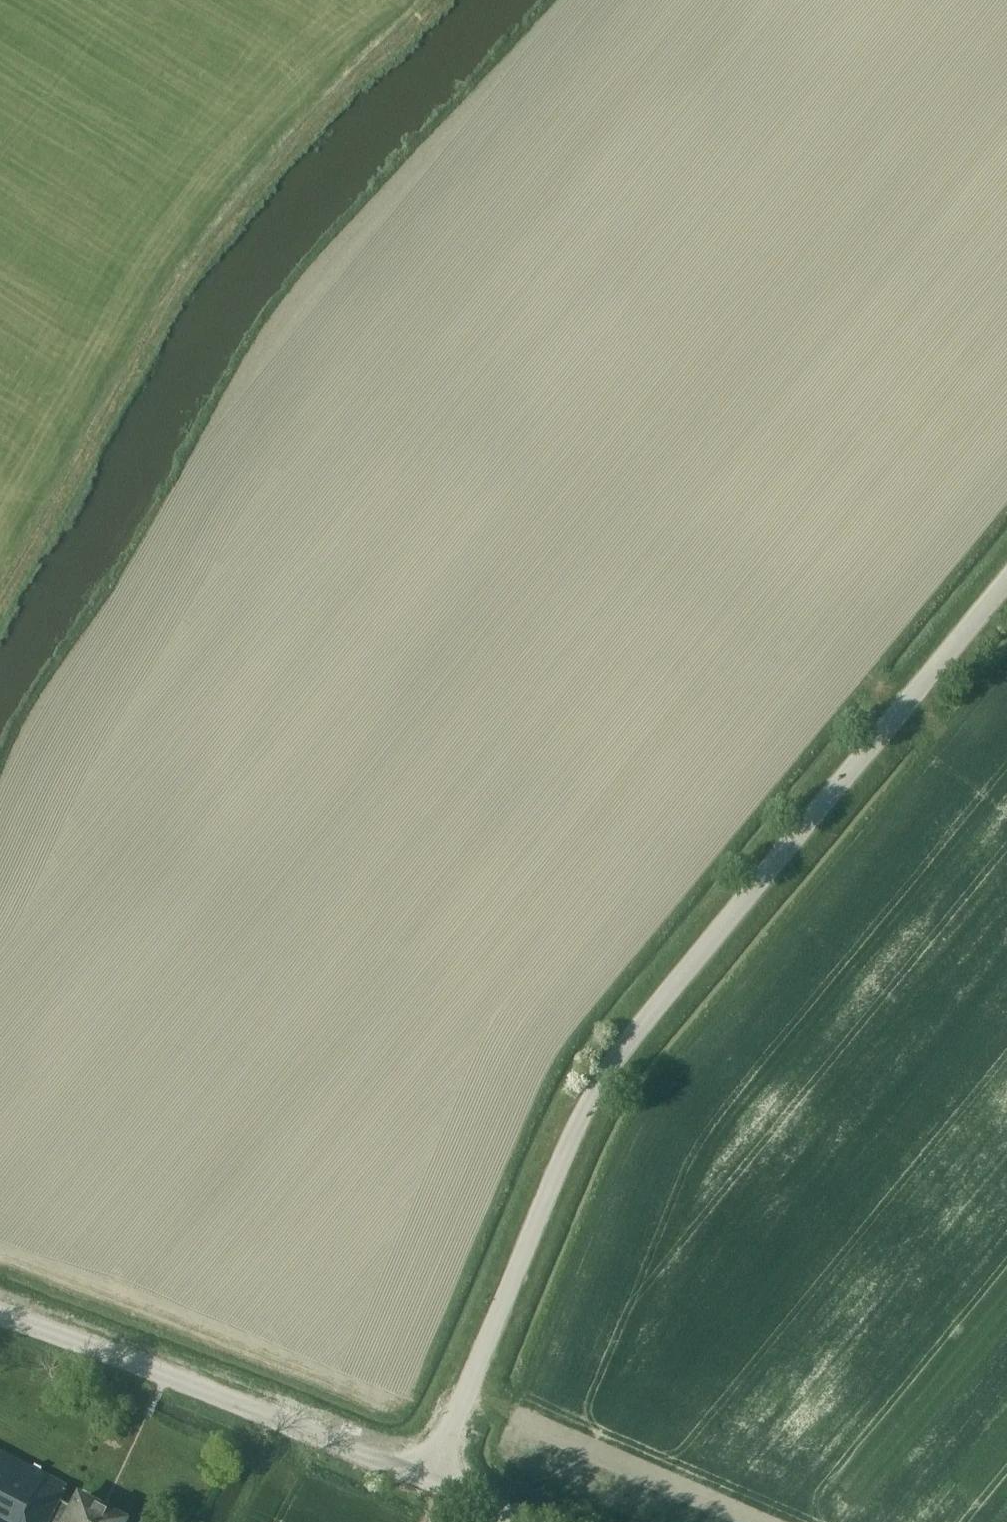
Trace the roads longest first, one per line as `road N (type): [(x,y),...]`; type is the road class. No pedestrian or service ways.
road 1 (tertiary): [(430,1477),(584,1106),(625,1043),(1006,578)]
road 2 (tertiary): [(430,1477),(0,1313)]

